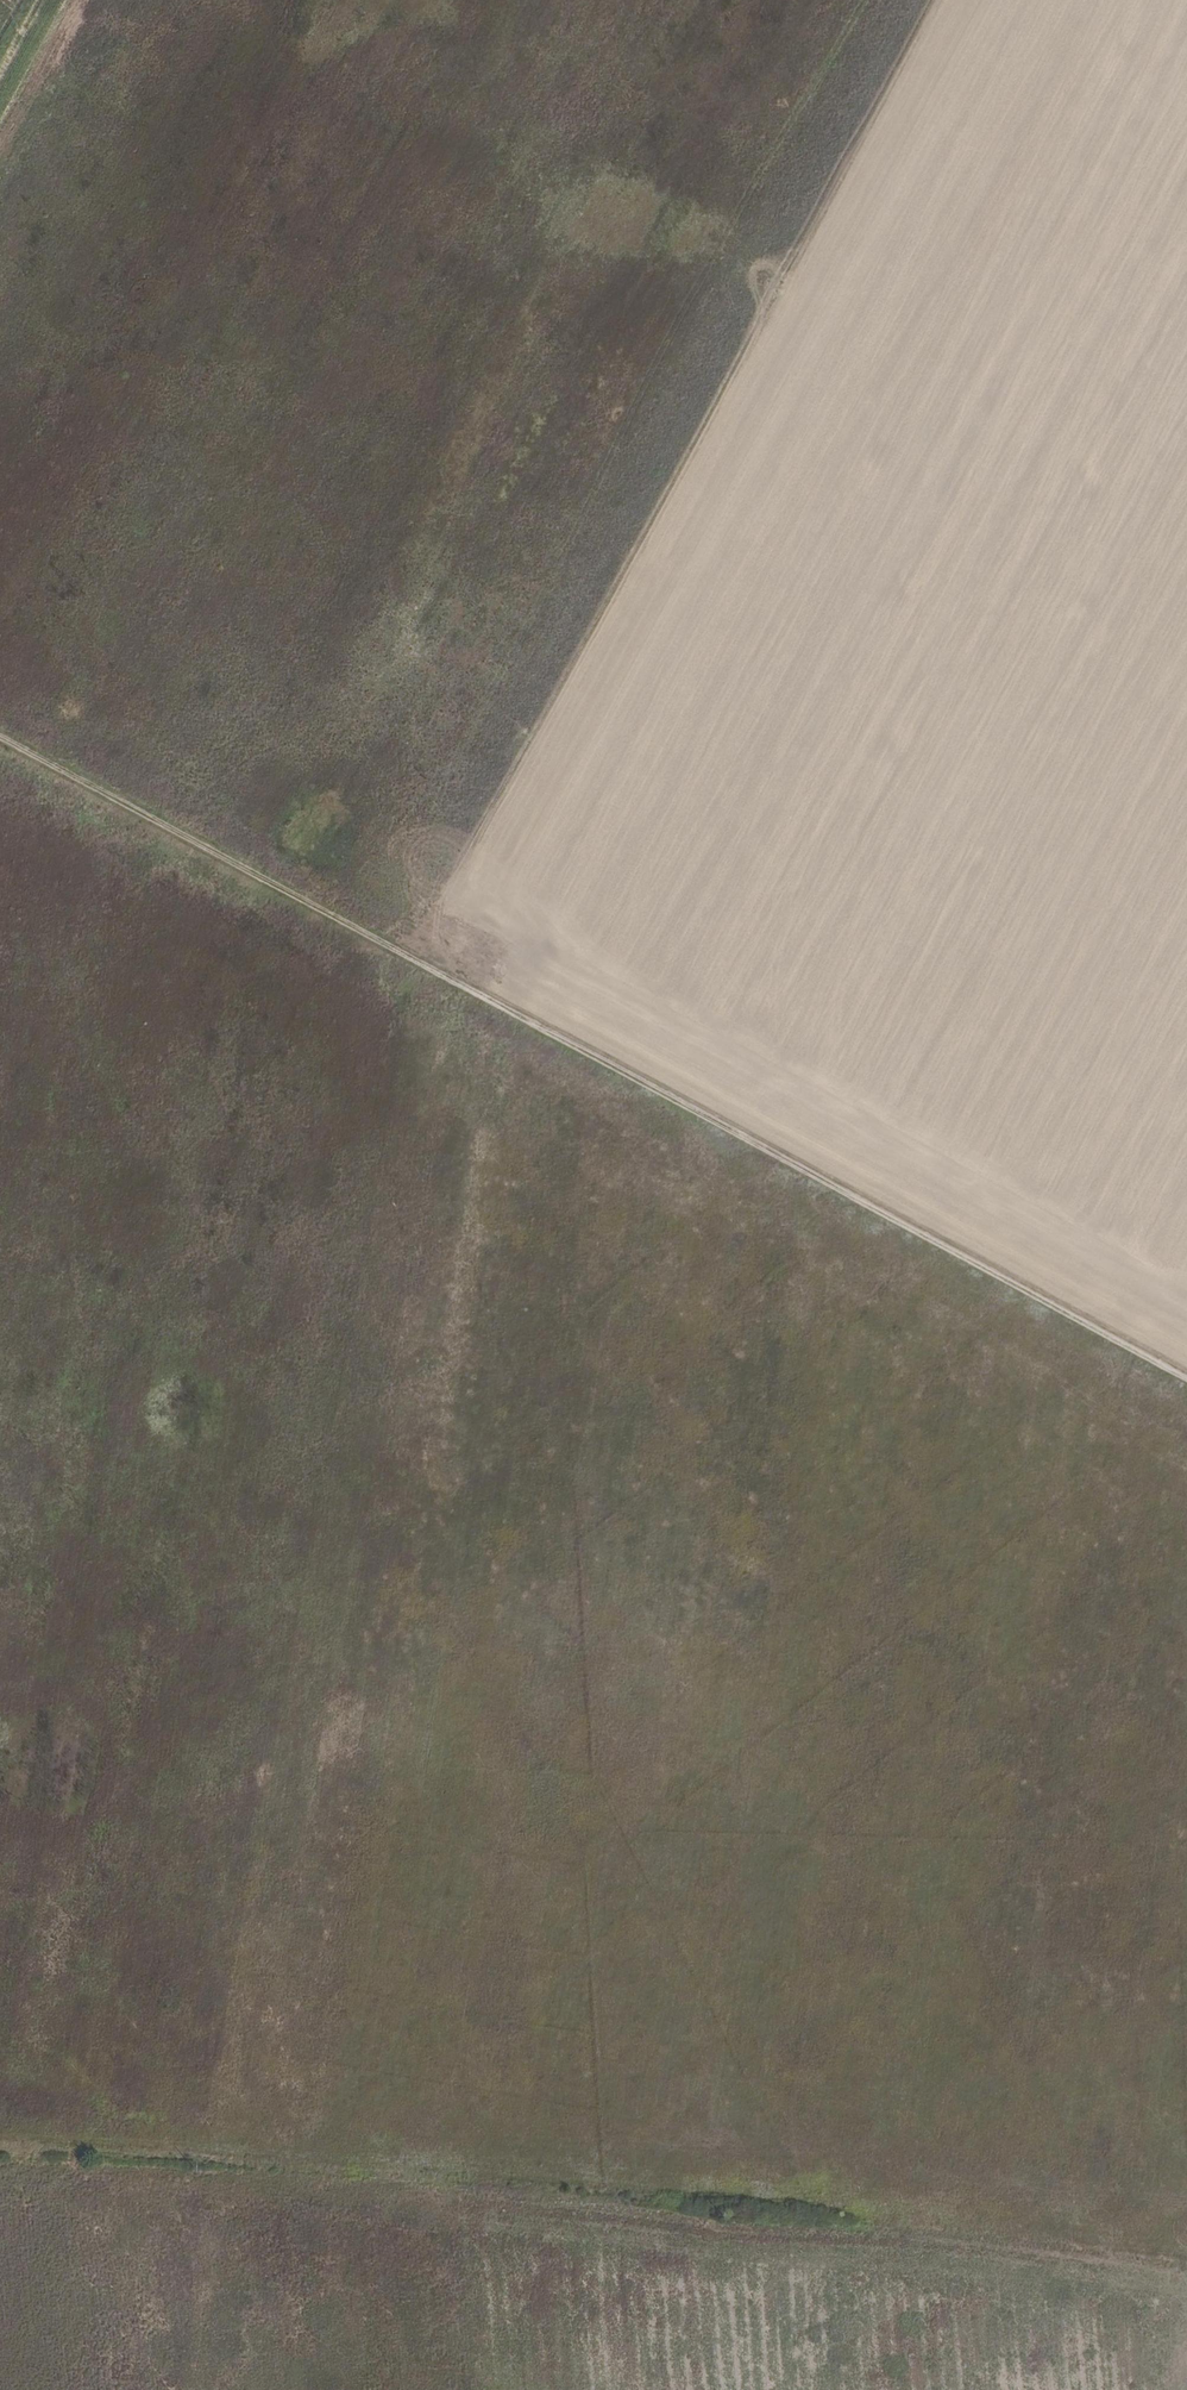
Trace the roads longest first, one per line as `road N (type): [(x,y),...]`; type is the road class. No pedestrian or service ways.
road 1 (track): [(0,737),(1186,1379)]
road 2 (track): [(0,2148),(520,2189),(588,2180),(851,2205)]

